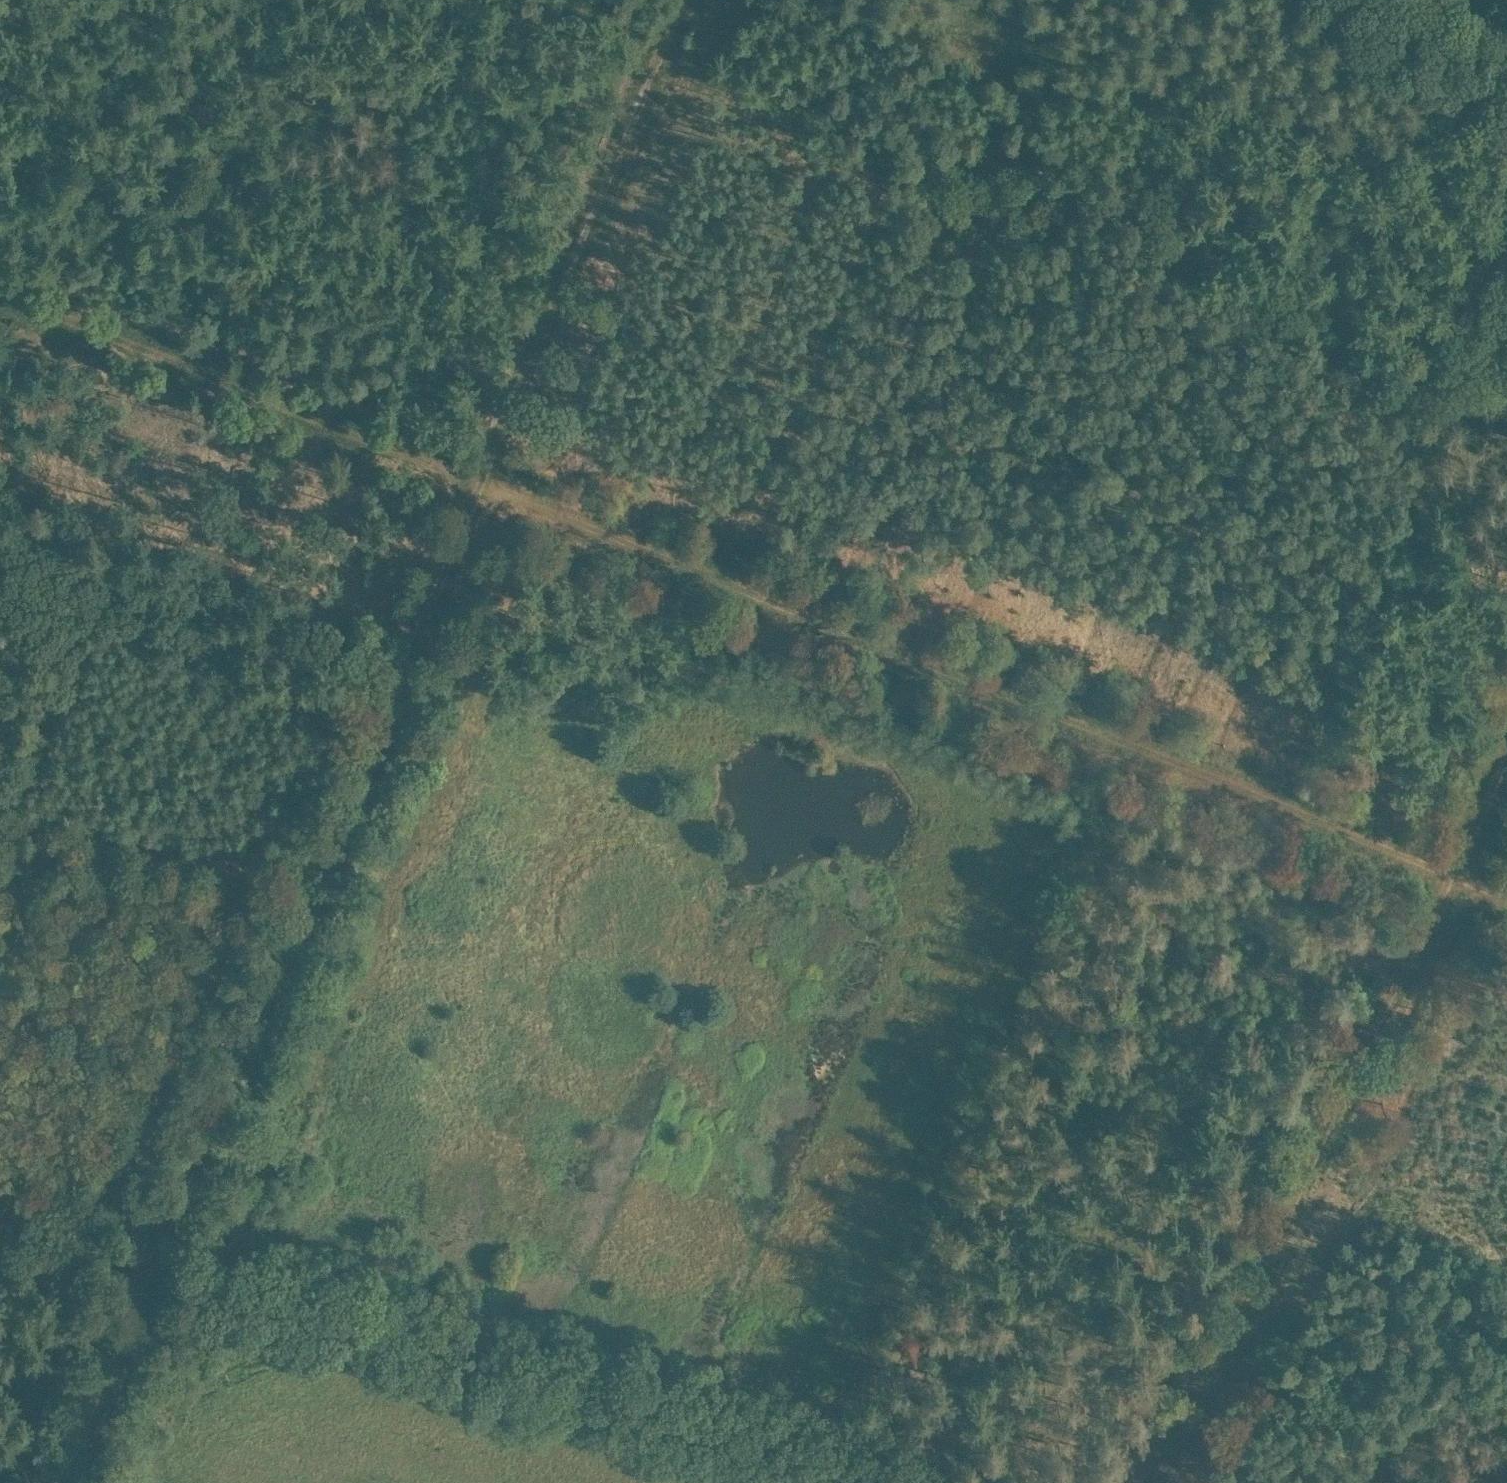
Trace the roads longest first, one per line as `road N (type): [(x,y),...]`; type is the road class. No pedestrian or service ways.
road 1 (track): [(1441,881),(0,291)]
road 2 (track): [(58,1482),(476,488),(495,393),(646,62)]
road 3 (track): [(1506,739),(1143,1482)]
road 4 (track): [(0,1228),(140,1289)]

